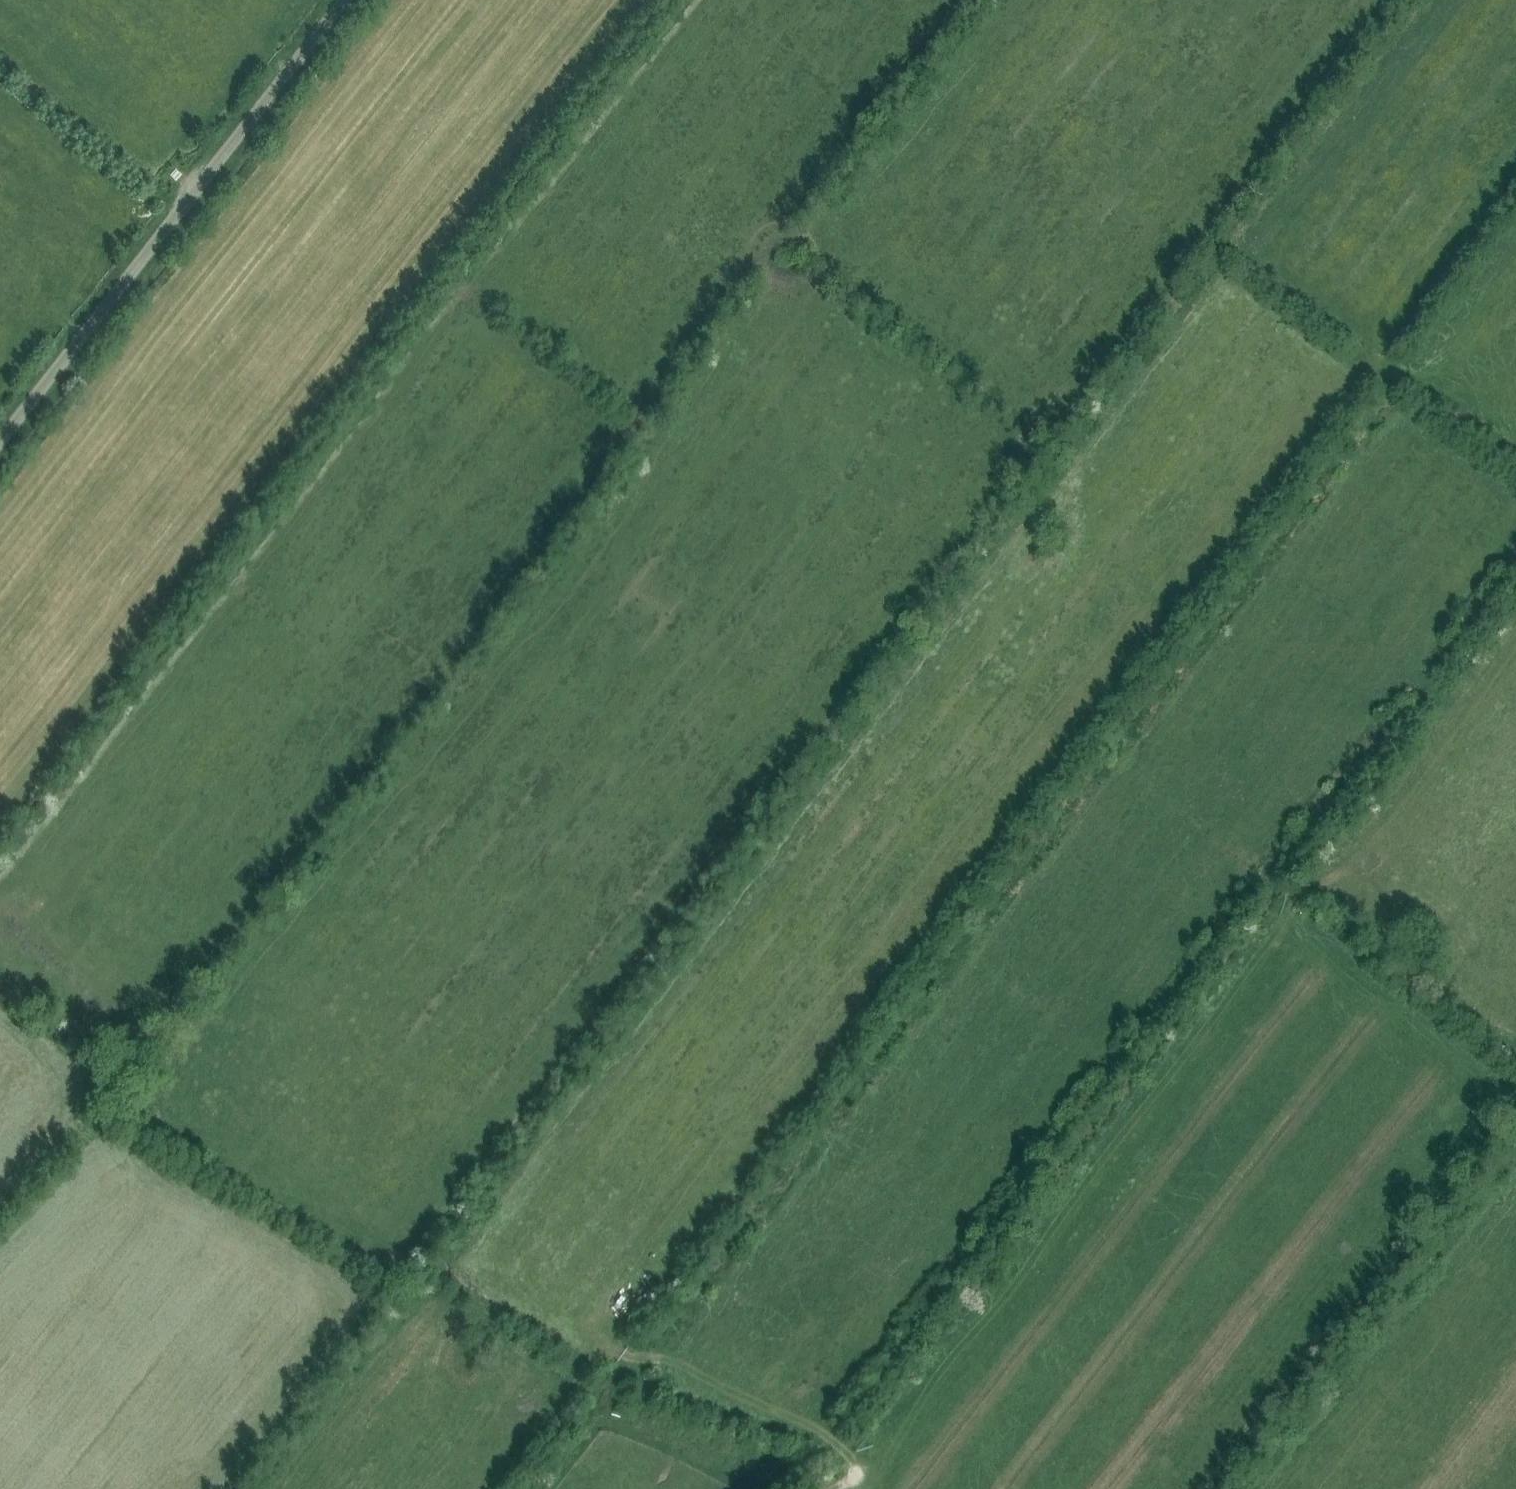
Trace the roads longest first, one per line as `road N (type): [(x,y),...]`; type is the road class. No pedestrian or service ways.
road 1 (unclassified): [(0,443),(351,0)]

